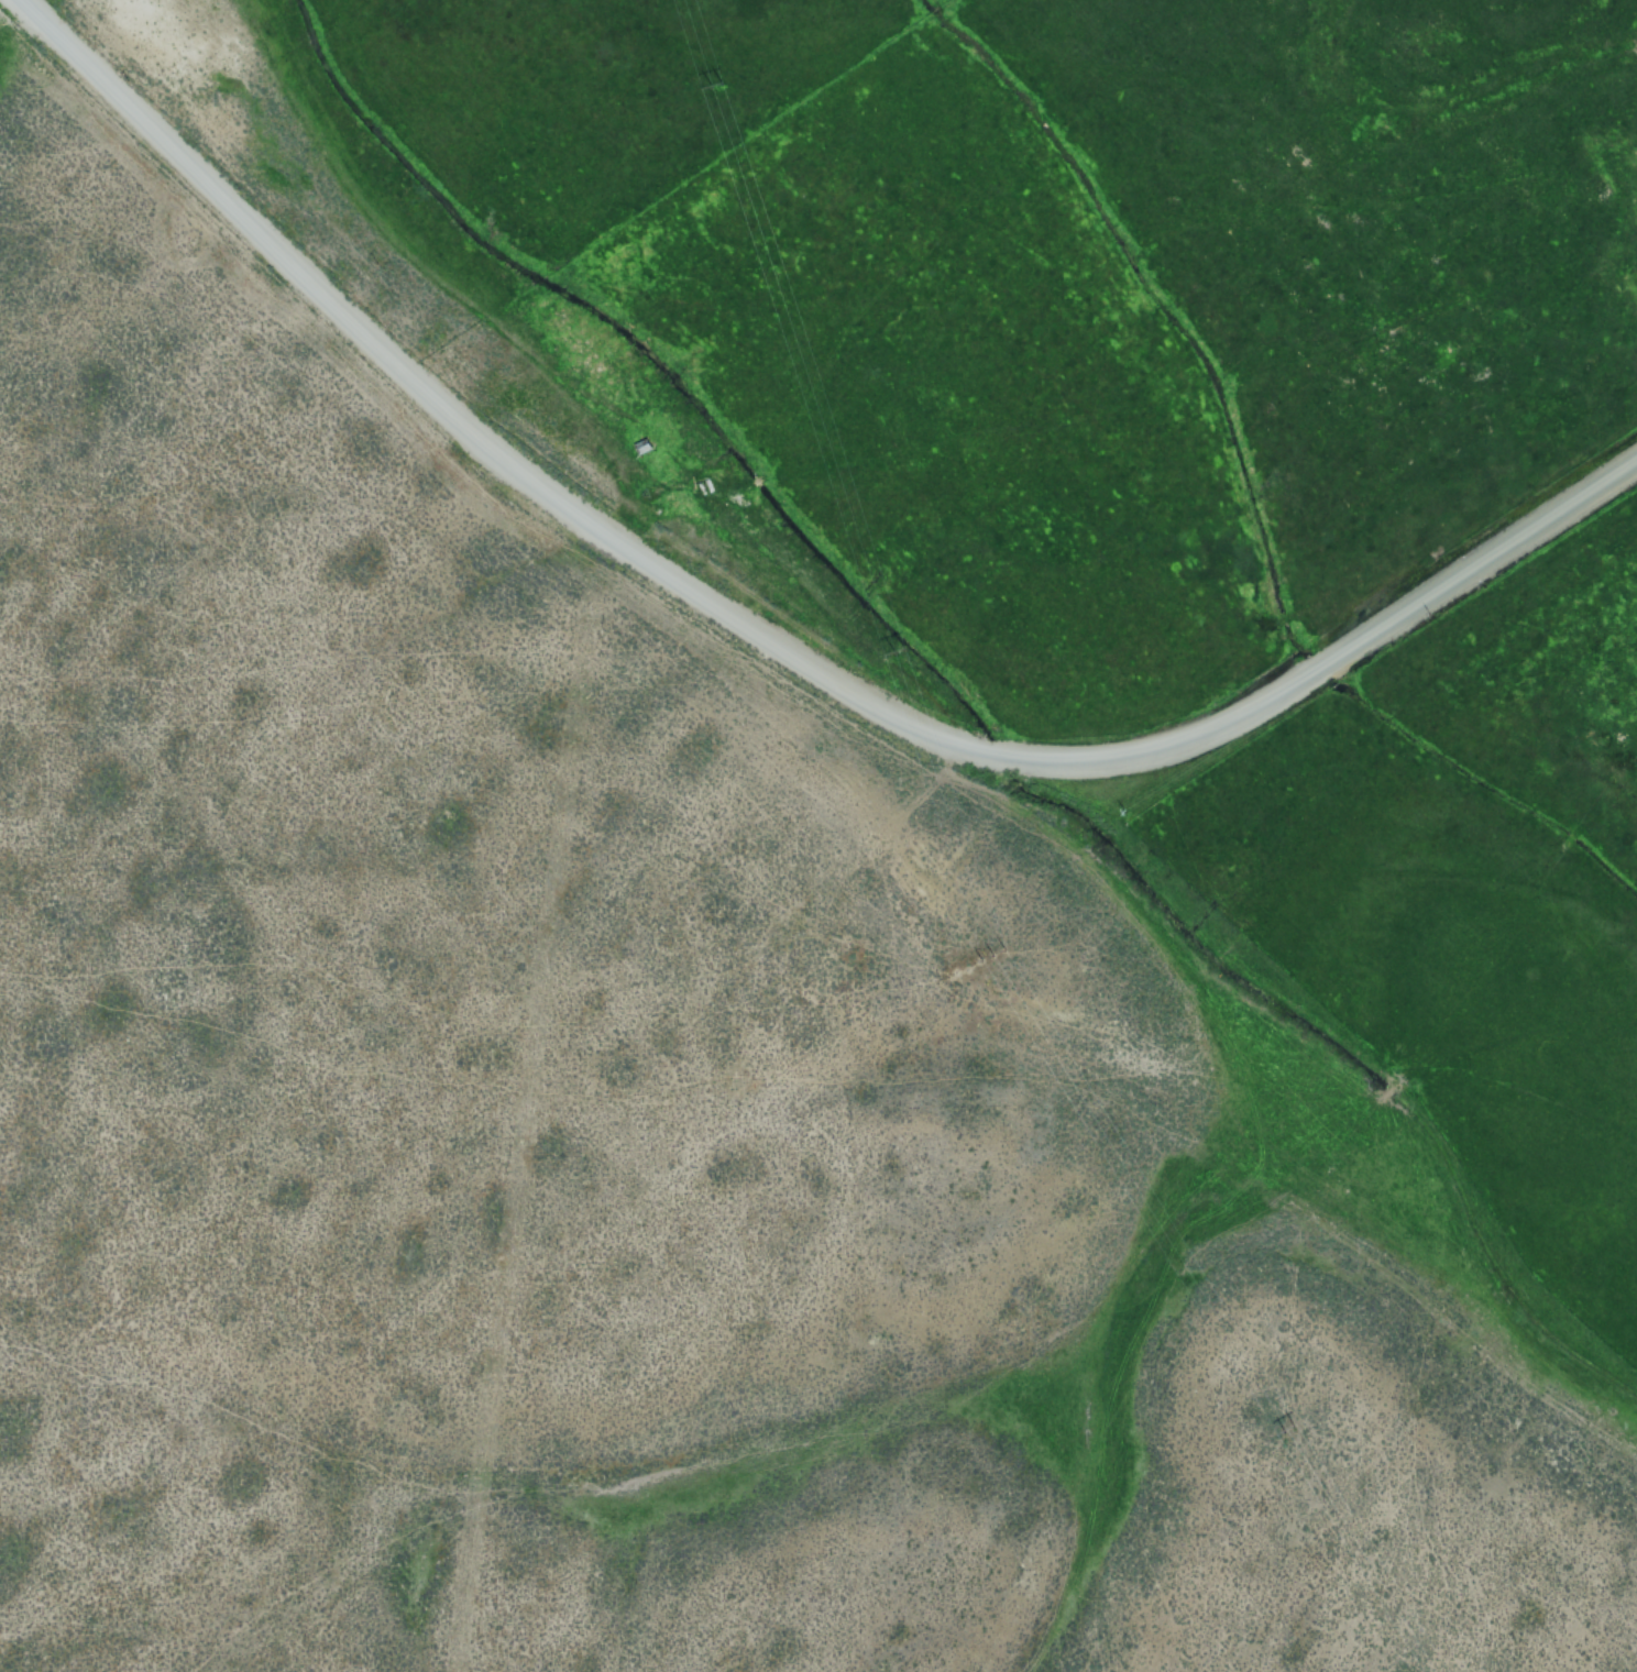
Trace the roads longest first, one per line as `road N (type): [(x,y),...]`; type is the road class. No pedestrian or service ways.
road 1 (residential): [(0,33),(367,406),(549,569),(615,602),(901,811),(999,837),(1122,811),(1636,471)]

